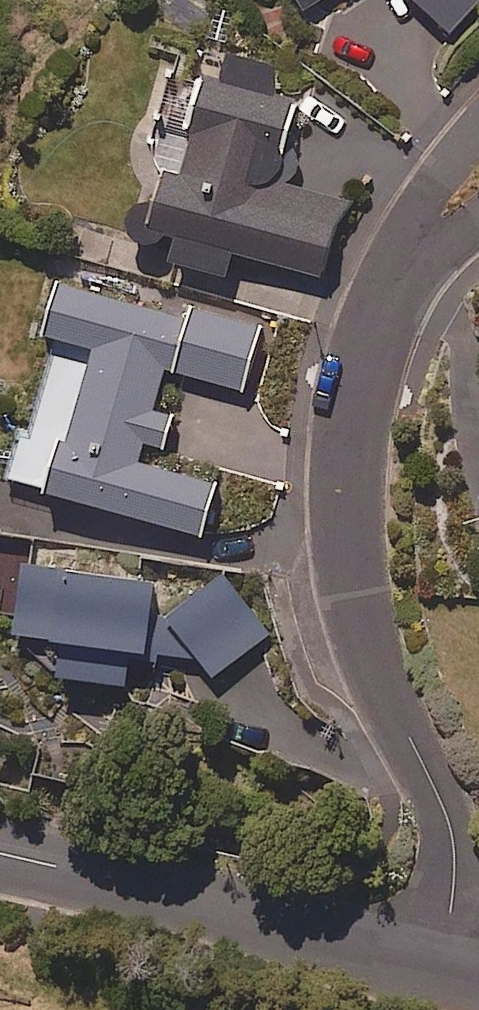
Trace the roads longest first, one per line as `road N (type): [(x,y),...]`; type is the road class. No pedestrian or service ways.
road 1 (residential): [(440,967),(457,847),(363,619),(348,499),(371,340),(398,282),(420,258)]
road 2 (residential): [(0,853),(440,967)]
road 3 (residential): [(420,258),(419,219),(432,182),(478,122)]

